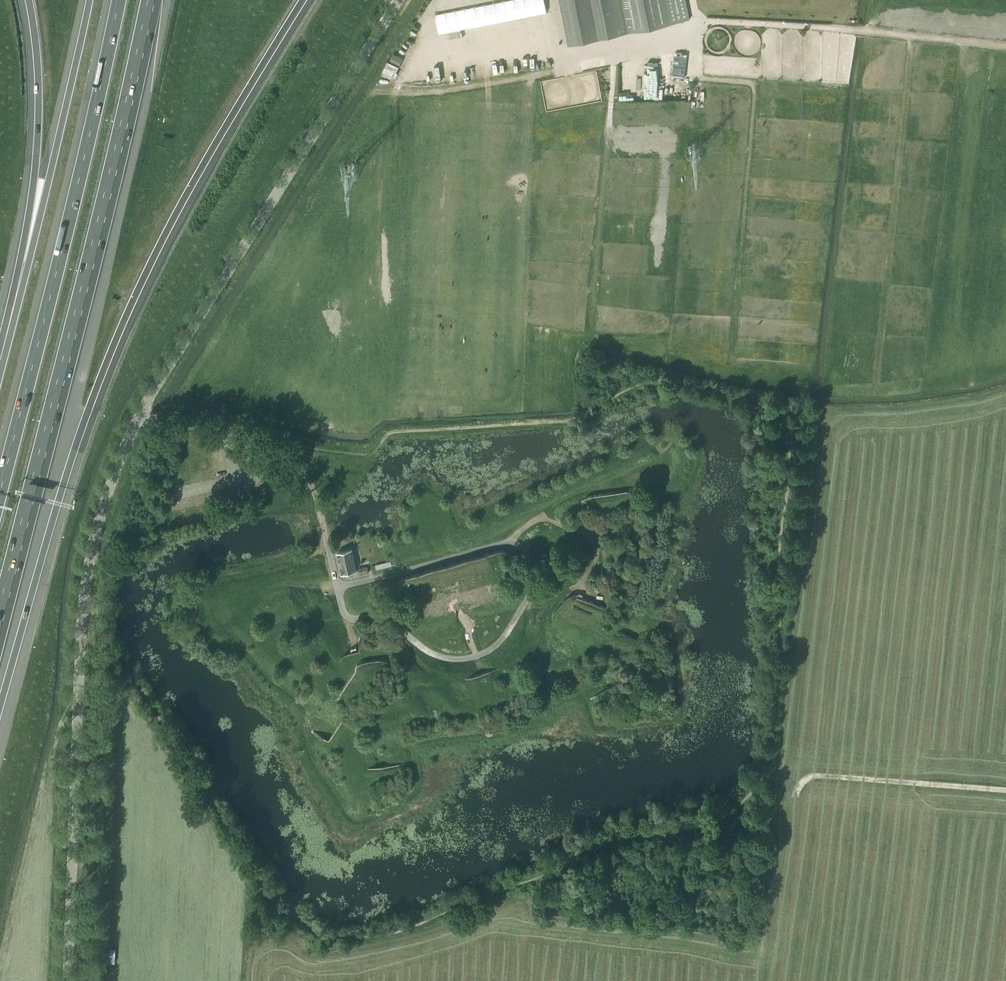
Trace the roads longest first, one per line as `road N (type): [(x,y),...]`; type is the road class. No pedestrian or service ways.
road 1 (unclassified): [(67,980),(84,601),(115,473),(142,411),(397,0)]
road 2 (motorway): [(0,706),(106,364),(182,202),(303,0)]
road 3 (motorway): [(0,616),(152,0)]
road 4 (motorway): [(119,0),(0,491)]
road 5 (motorway): [(89,0),(0,360)]
road 6 (motorway): [(29,0),(37,162),(0,360)]
road 7 (track): [(1005,47),(700,22)]
road 8 (track): [(1005,791),(824,777),(806,781),(796,797)]

